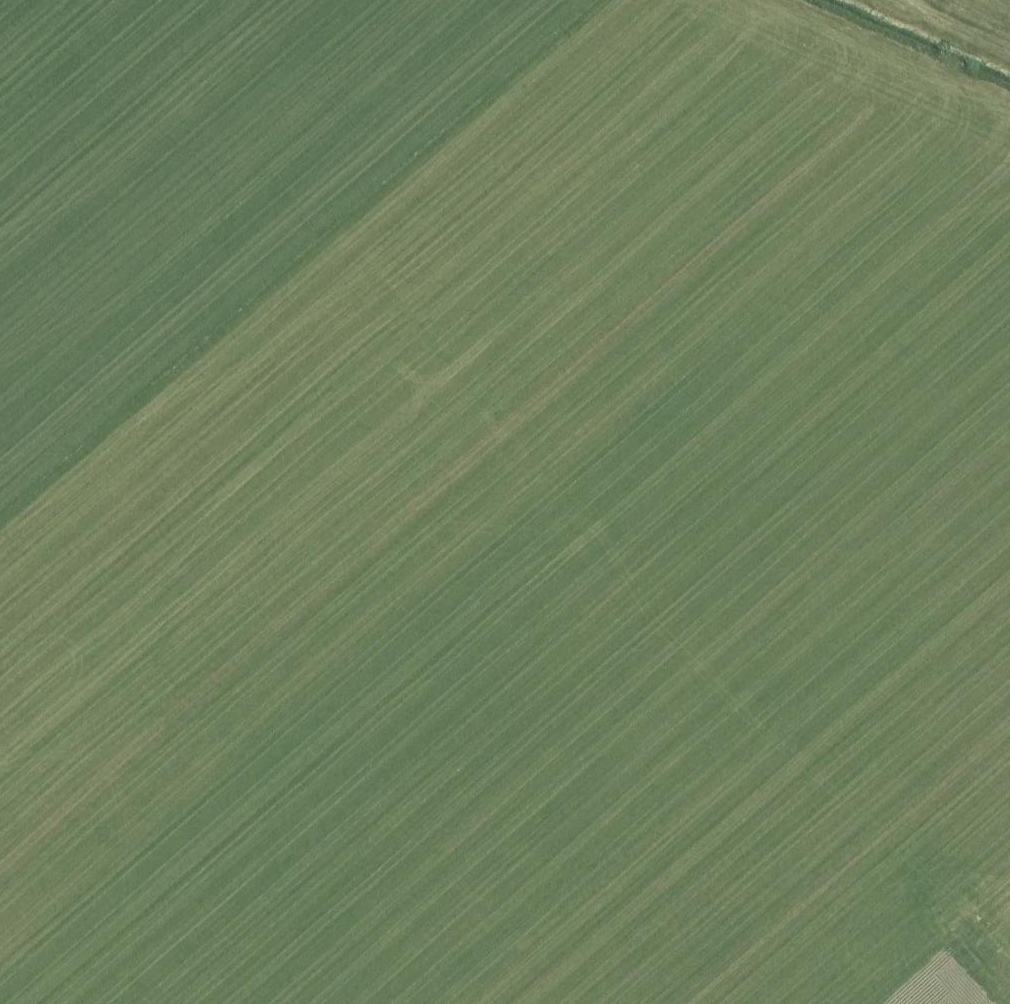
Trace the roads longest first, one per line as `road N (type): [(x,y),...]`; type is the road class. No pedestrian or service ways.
road 1 (track): [(910,0),(945,30),(944,79),(1009,109)]

